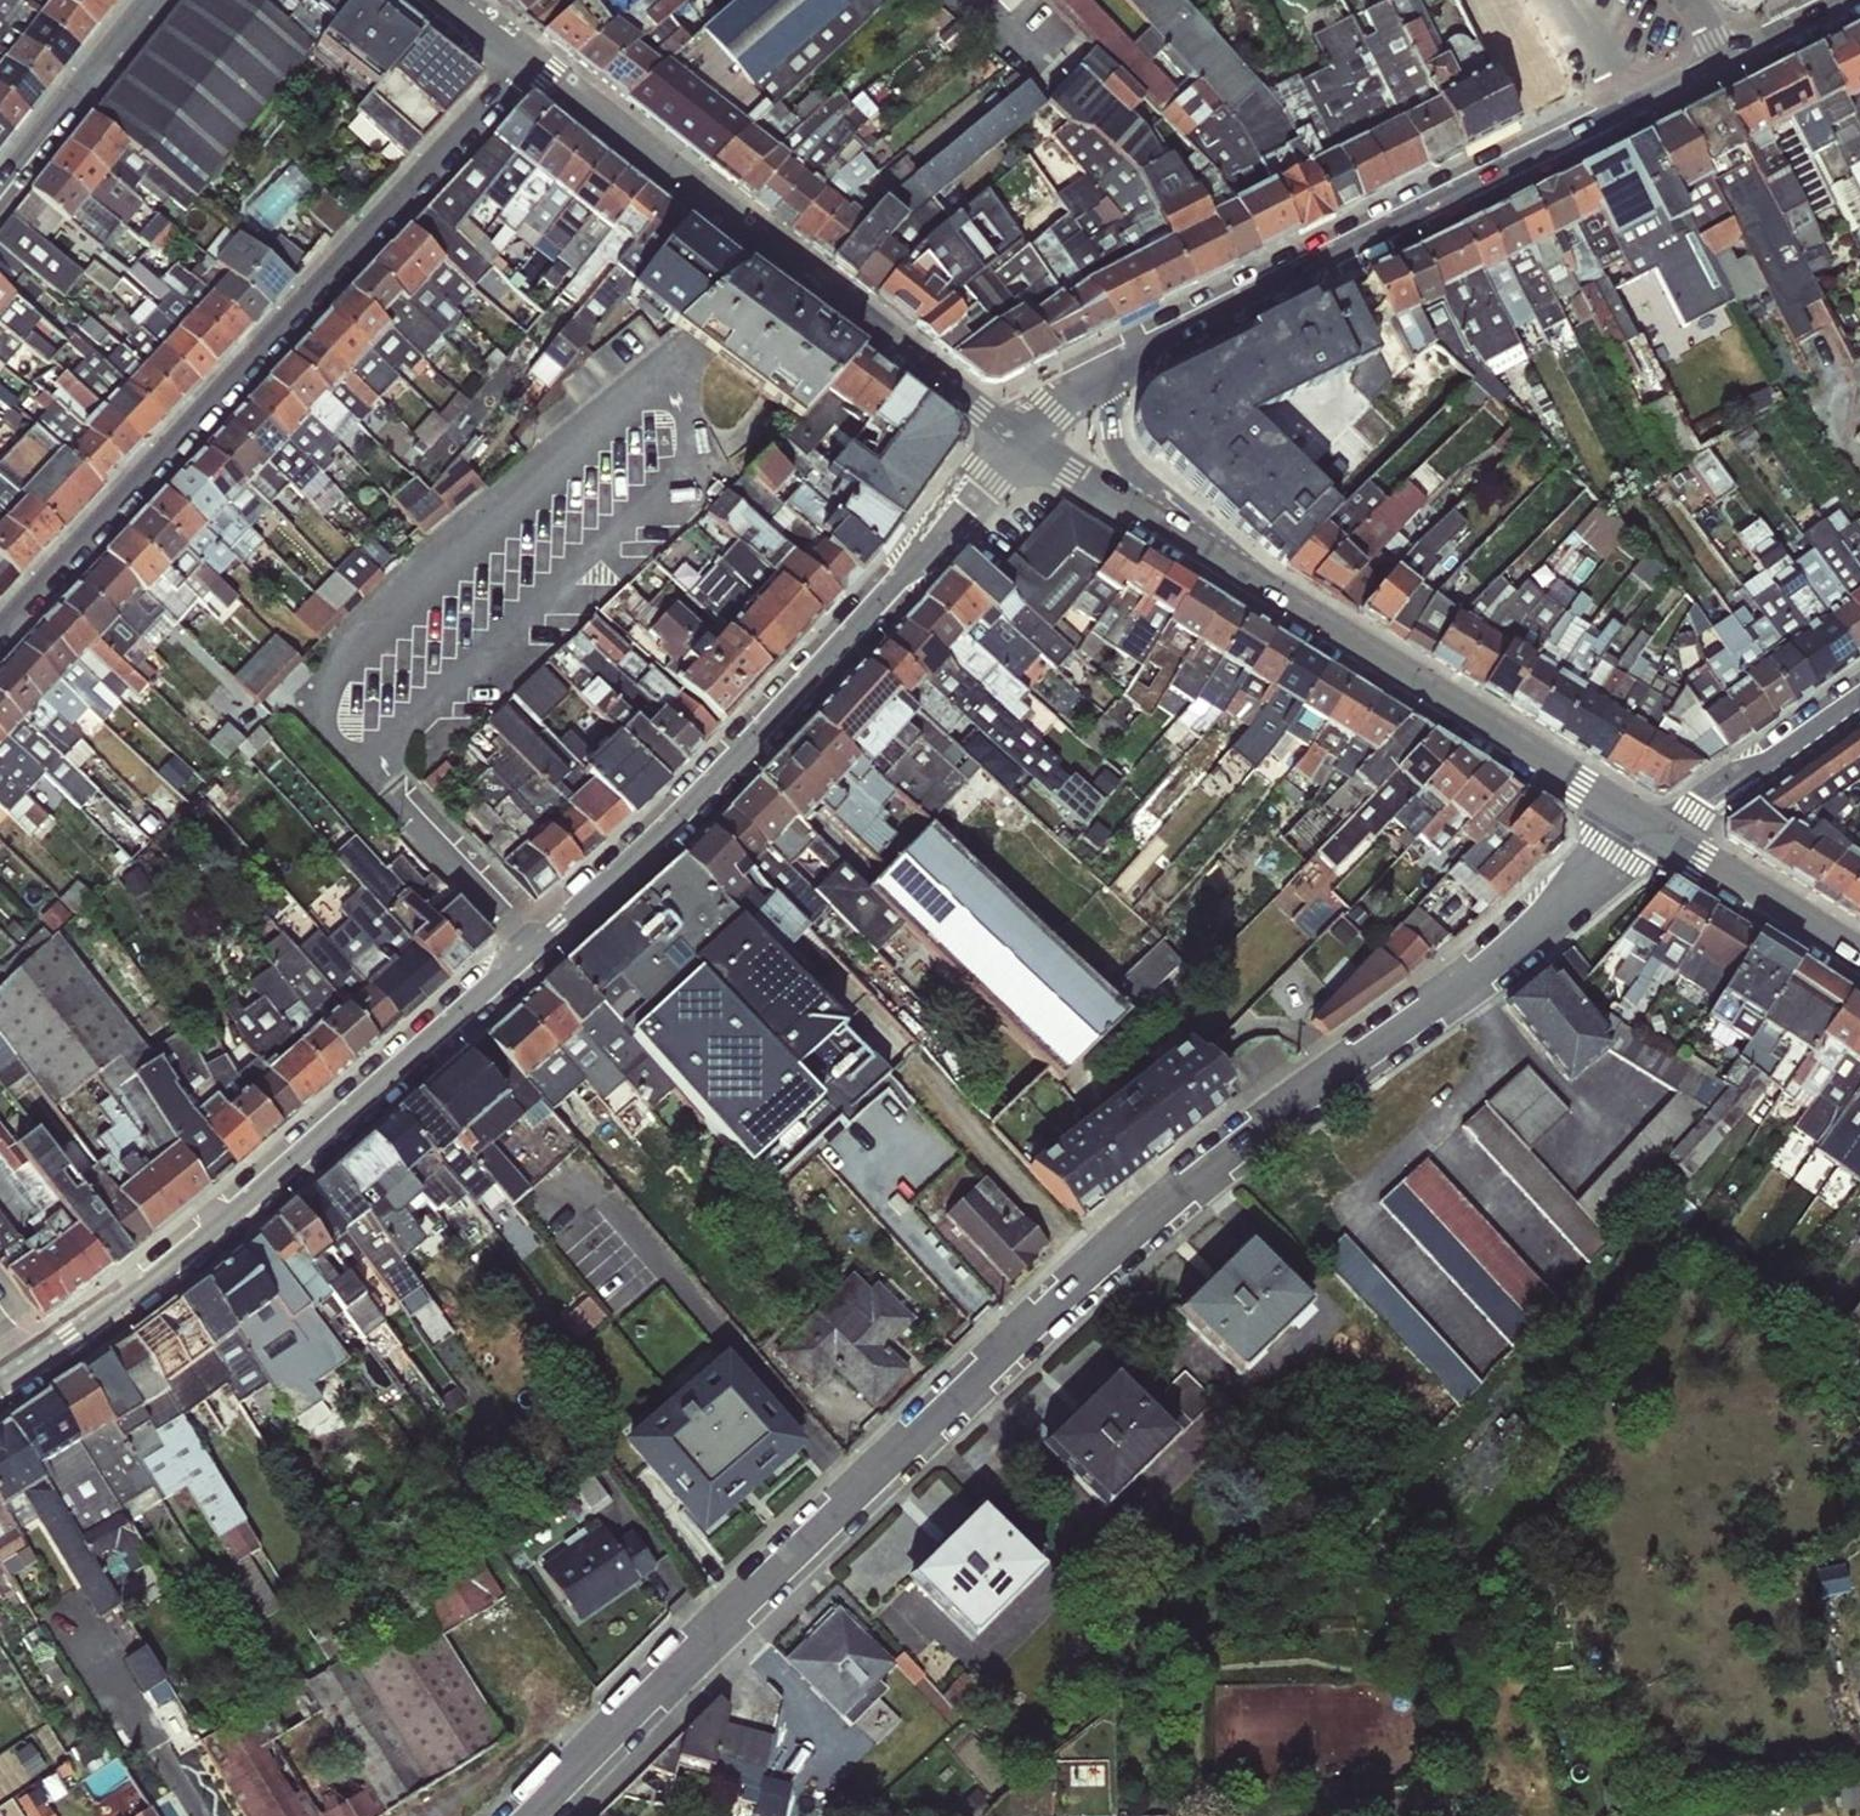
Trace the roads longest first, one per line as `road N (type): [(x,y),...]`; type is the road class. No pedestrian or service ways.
road 1 (residential): [(1659,830),(1428,1023),(1168,1197),(545,1815)]
road 2 (tertiary): [(14,1374),(531,948),(774,706),(1010,445)]
road 3 (tertiary): [(1010,445),(1073,390),(1725,58)]
road 4 (residential): [(0,633),(527,62)]
road 5 (tertiary): [(1010,445),(1659,830)]
road 6 (tertiary): [(527,62),(1010,445)]
road 7 (tertiary): [(1859,693),(1659,830)]
road 8 (residential): [(151,0),(0,185)]
road 9 (tertiary): [(1659,830),(1859,954)]
road 10 (tertiary): [(1725,58),(1841,0)]

